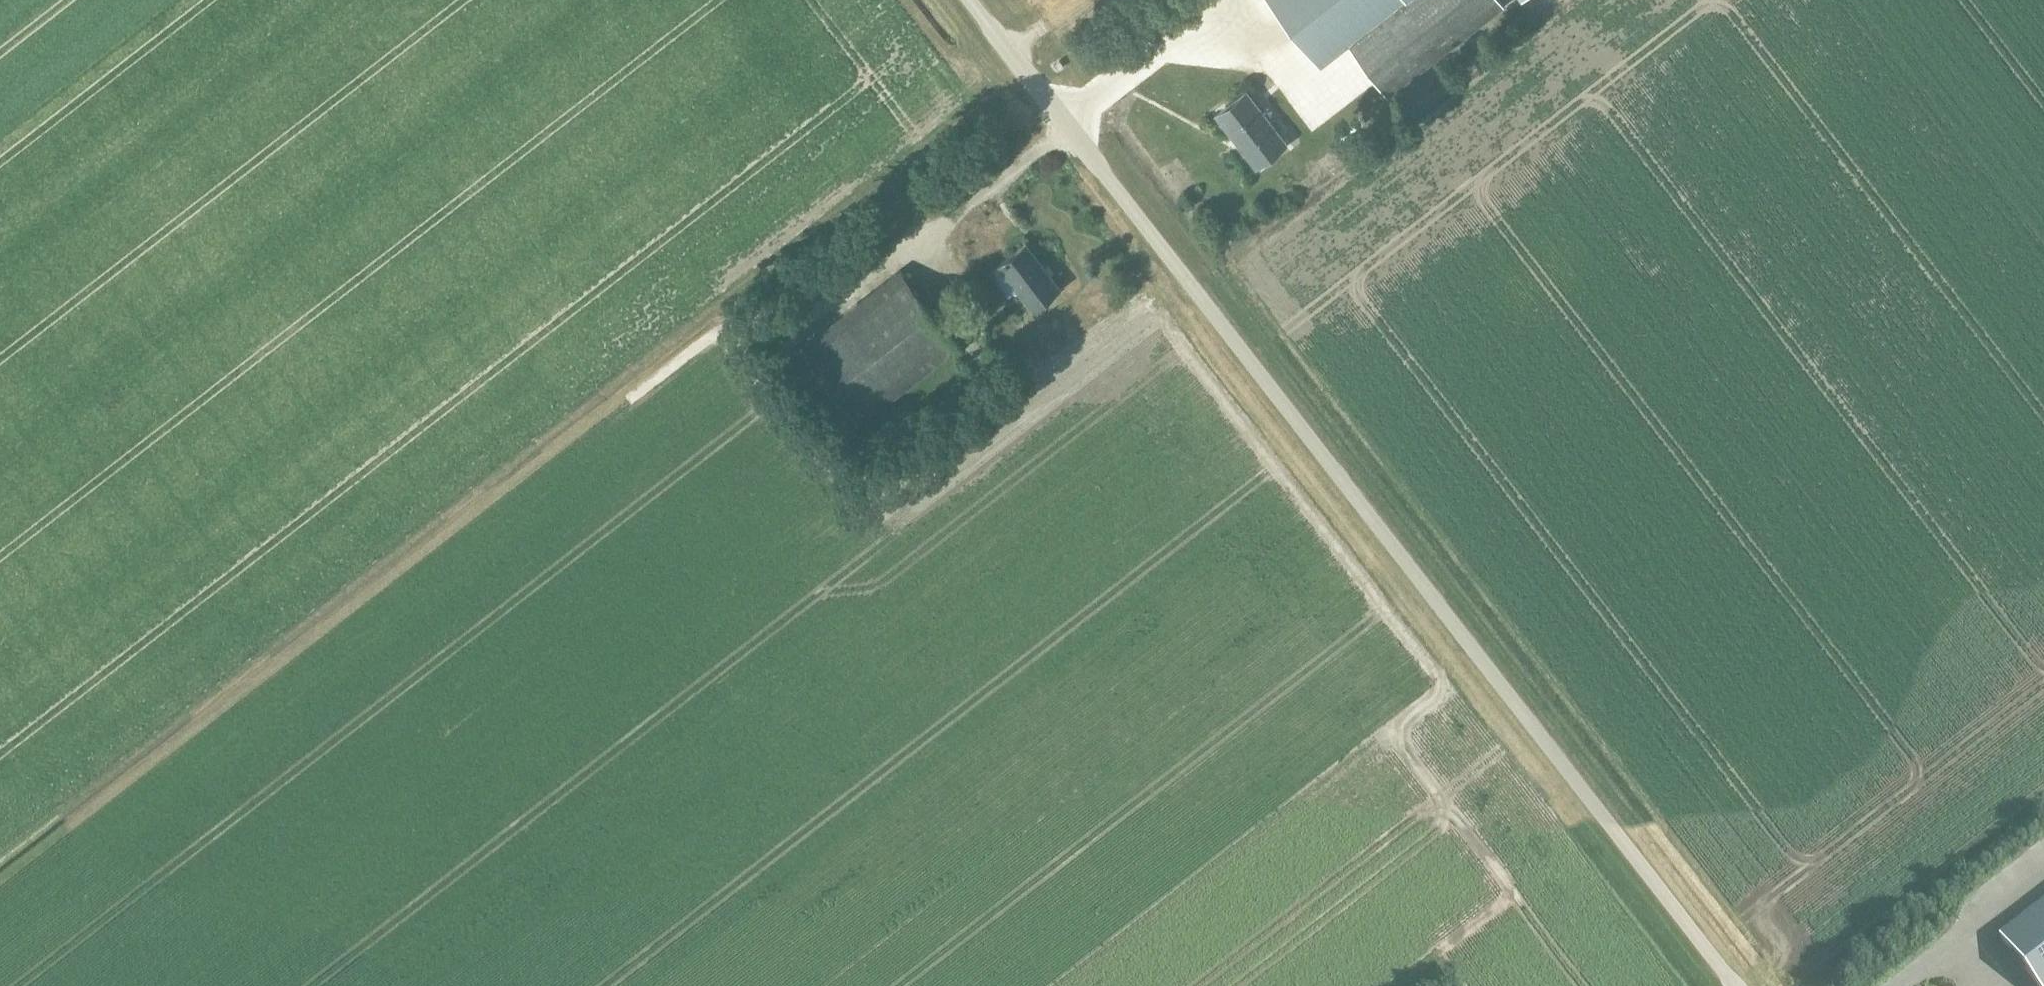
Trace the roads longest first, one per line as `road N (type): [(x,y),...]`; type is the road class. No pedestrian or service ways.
road 1 (unclassified): [(1732,985),(972,0)]

